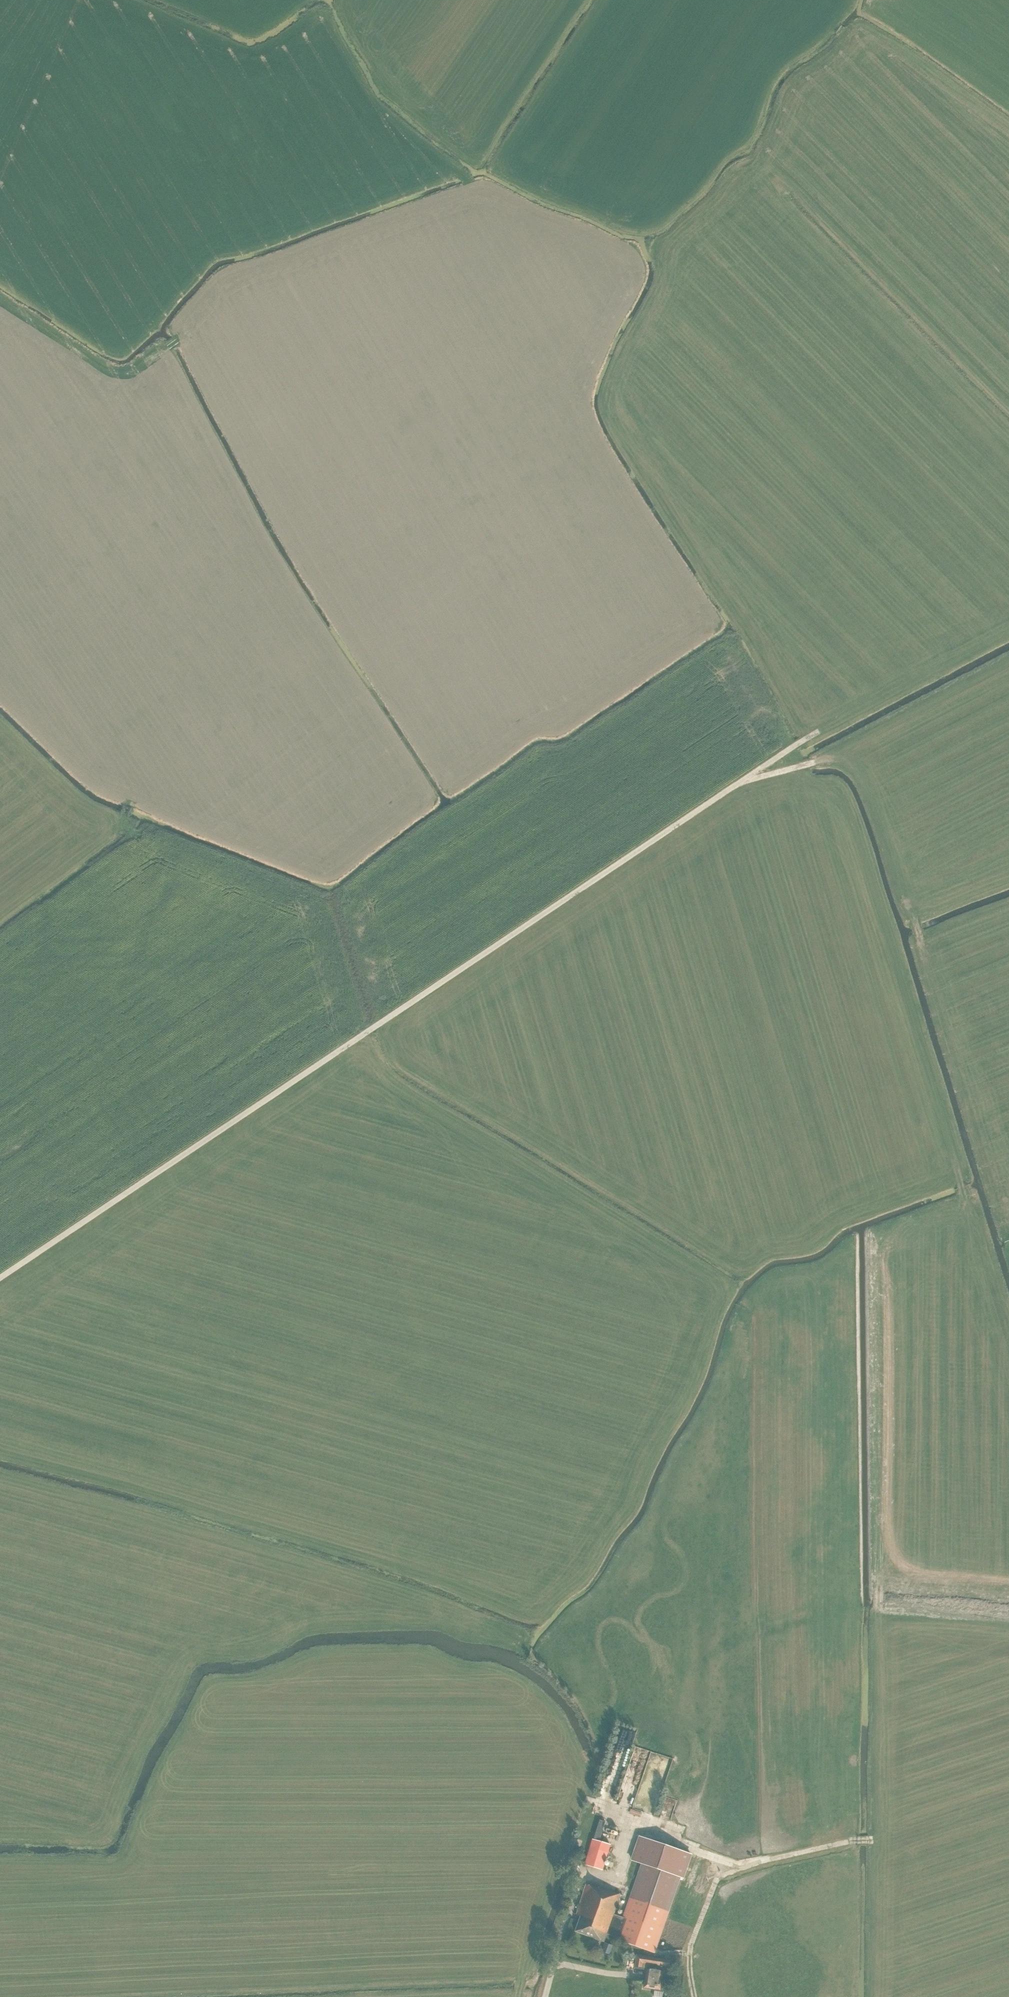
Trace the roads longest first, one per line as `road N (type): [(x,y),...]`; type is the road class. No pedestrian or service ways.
road 1 (track): [(0,1277),(816,732)]
road 2 (track): [(690,1848),(744,1866),(873,1840)]
road 3 (track): [(723,1860),(689,1951),(695,1996)]

